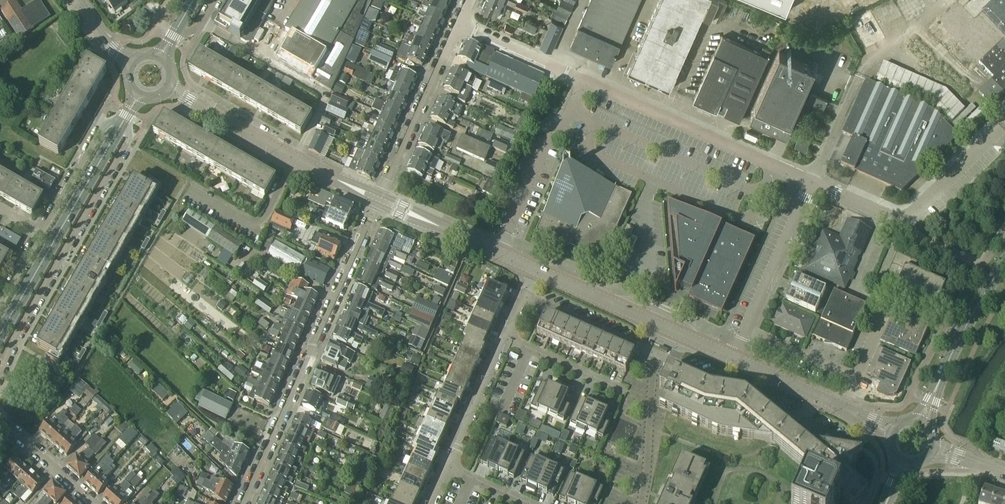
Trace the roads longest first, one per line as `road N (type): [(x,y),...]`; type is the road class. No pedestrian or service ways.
road 1 (residential): [(246,503),(378,202)]
road 2 (residential): [(0,372),(129,139),(124,120)]
road 3 (residential): [(586,82),(811,184)]
road 4 (tertiary): [(0,332),(124,120)]
road 5 (residential): [(811,184),(906,225),(1004,124)]
road 6 (unclassified): [(378,202),(169,86)]
road 7 (unclassified): [(732,360),(535,272)]
road 8 (residential): [(654,354),(747,385),(839,440)]
road 9 (residential): [(497,255),(541,150),(586,82)]
road 10 (residential): [(378,202),(460,25)]
road 11 (residential): [(732,360),(811,184)]
road 12 (tertiary): [(922,420),(1004,262)]
road 13 (unclassified): [(892,432),(732,360)]
road 14 (residential): [(654,354),(641,503)]
road 15 (residential): [(124,120),(99,130),(39,232)]
road 16 (residential): [(448,470),(506,339)]
road 17 (residential): [(525,295),(654,354)]
road 18 (residential): [(460,25),(586,82)]
road 19 (unclassified): [(497,255),(378,202)]
road 20 (residential): [(93,503),(0,420)]

